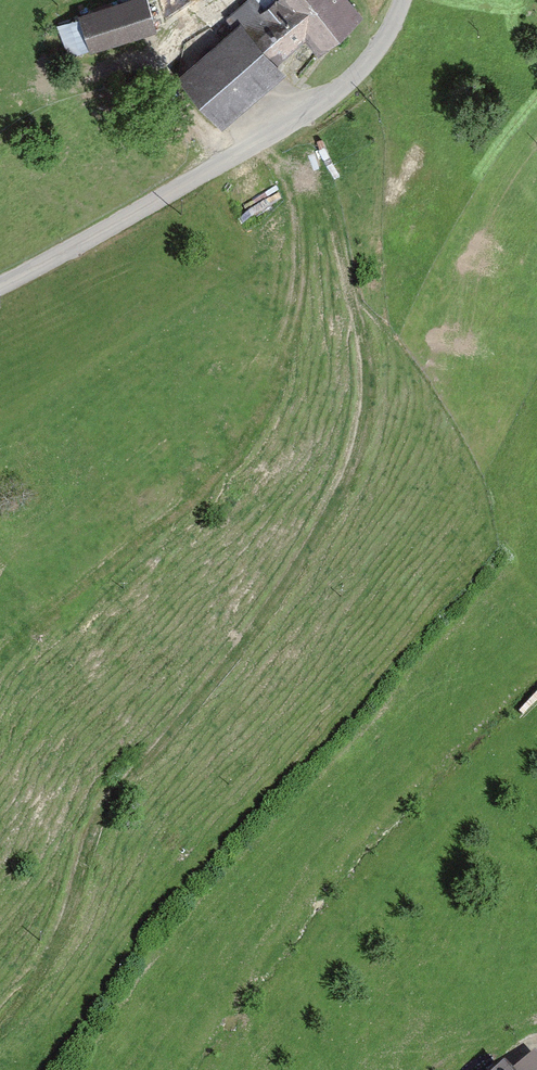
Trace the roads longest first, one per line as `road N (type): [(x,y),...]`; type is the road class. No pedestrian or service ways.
road 1 (track): [(0,1028),(58,934),(117,790),(201,697),(301,559),(355,457),(367,392),(350,282),(323,197),(259,142)]
road 2 (track): [(0,657),(222,468),(251,434),(286,355),(298,286),(296,198),(276,155)]
road 3 (unclassified): [(403,0),(377,52),(322,102),(0,284)]

